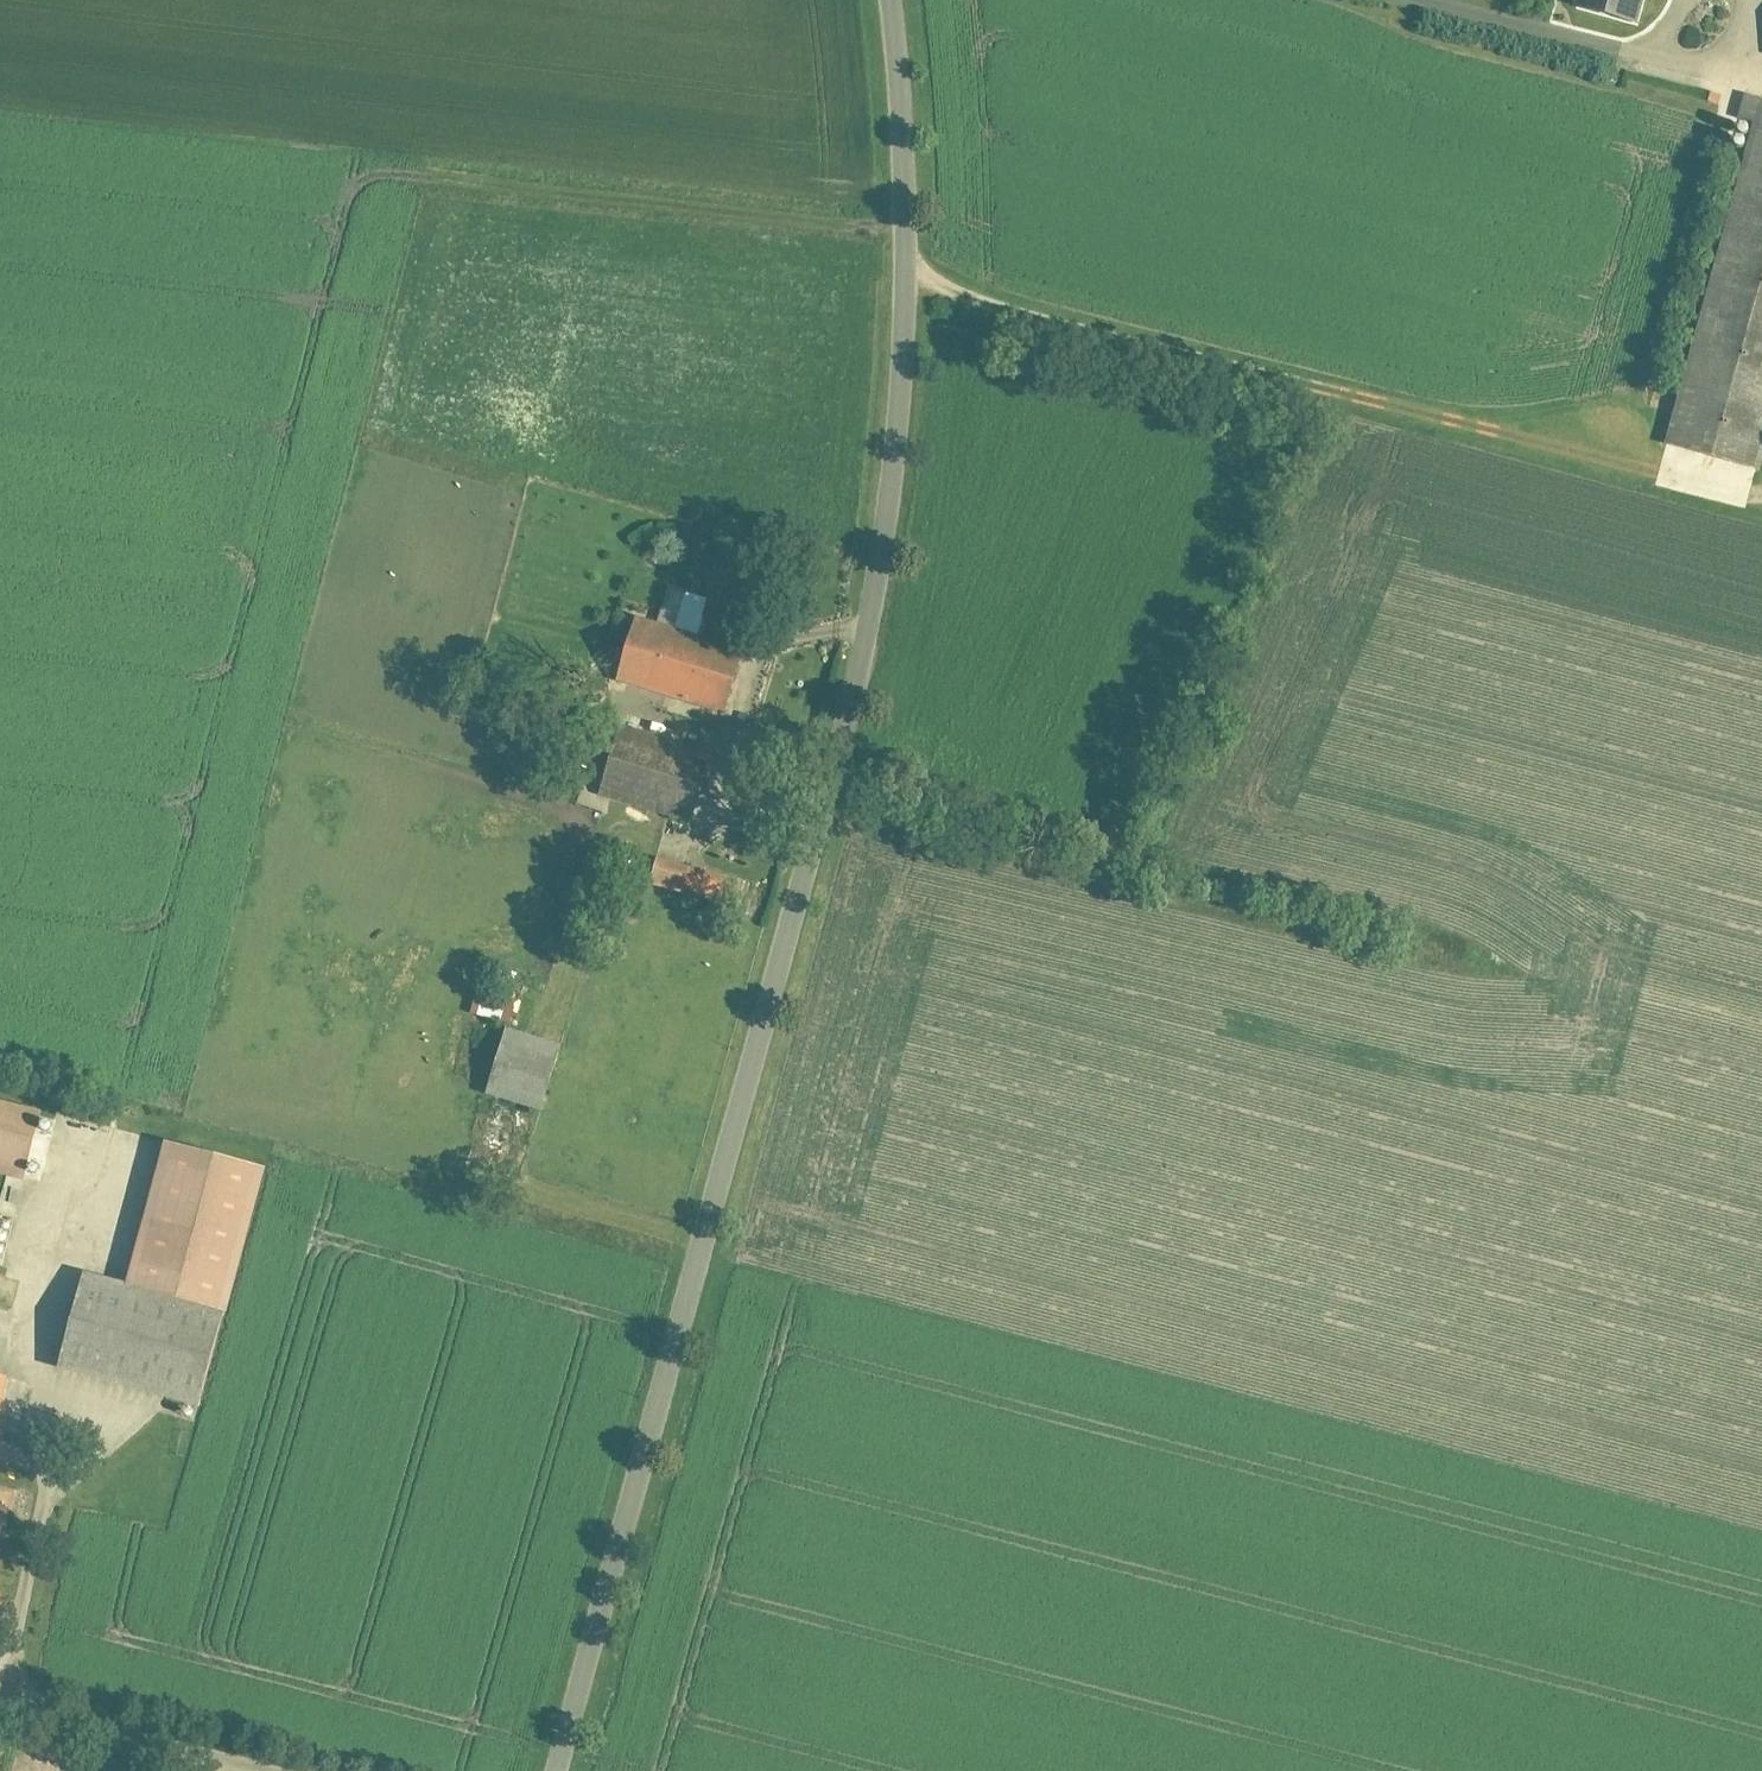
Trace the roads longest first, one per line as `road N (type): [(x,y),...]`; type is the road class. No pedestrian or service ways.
road 1 (residential): [(560,1770),(874,680),(916,274),(888,0)]

